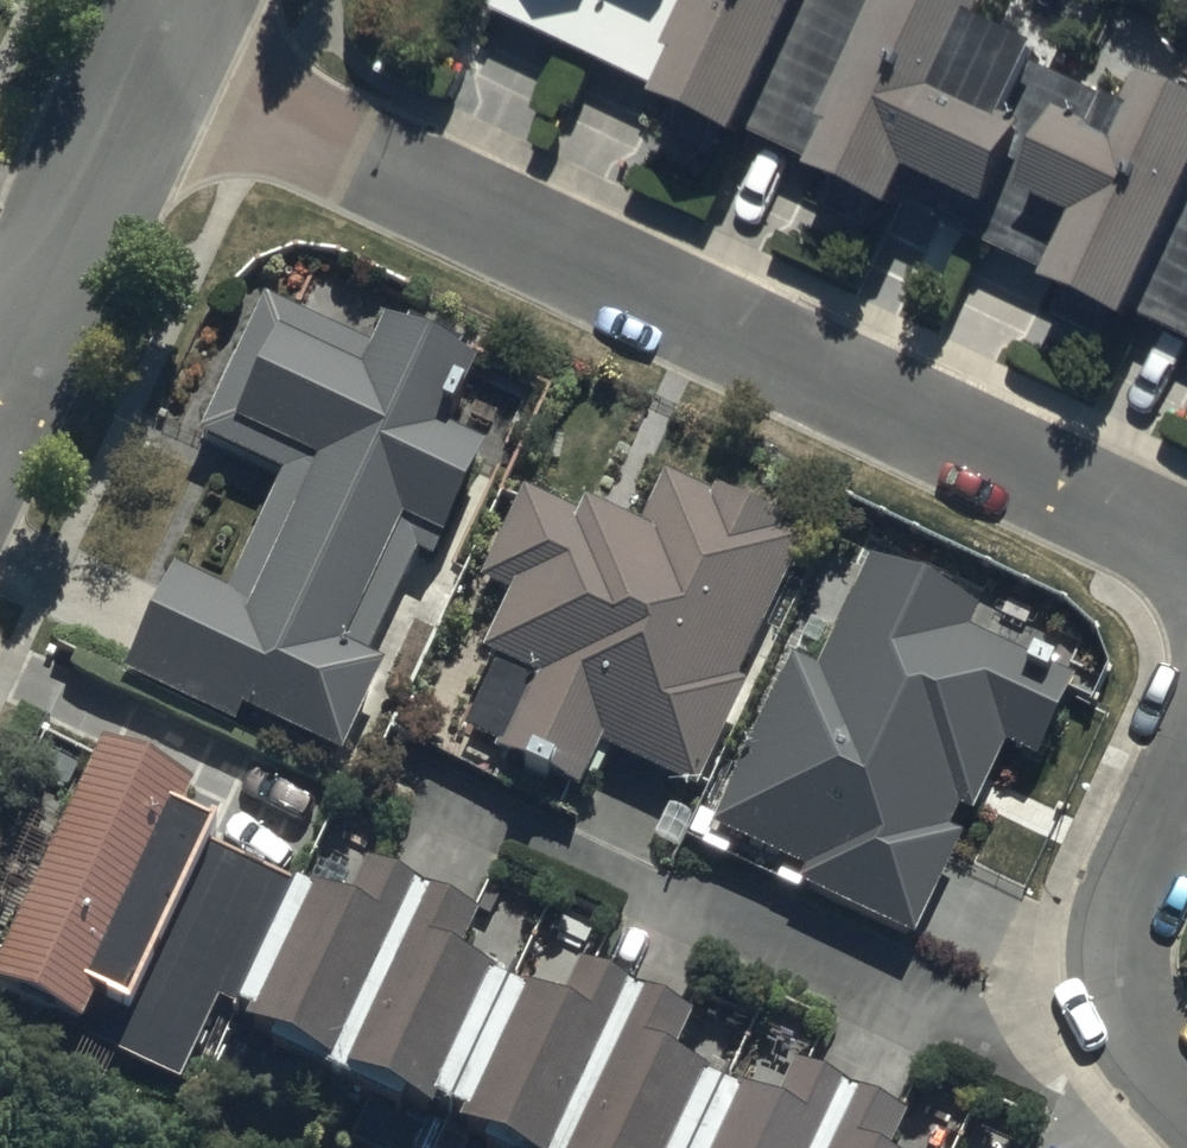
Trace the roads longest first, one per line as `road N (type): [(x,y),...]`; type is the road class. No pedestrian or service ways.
road 1 (residential): [(167,52),(1186,545)]
road 2 (residential): [(0,395),(167,52)]
road 3 (residential): [(1186,1071),(1147,1031),(1128,940),(1186,798)]

